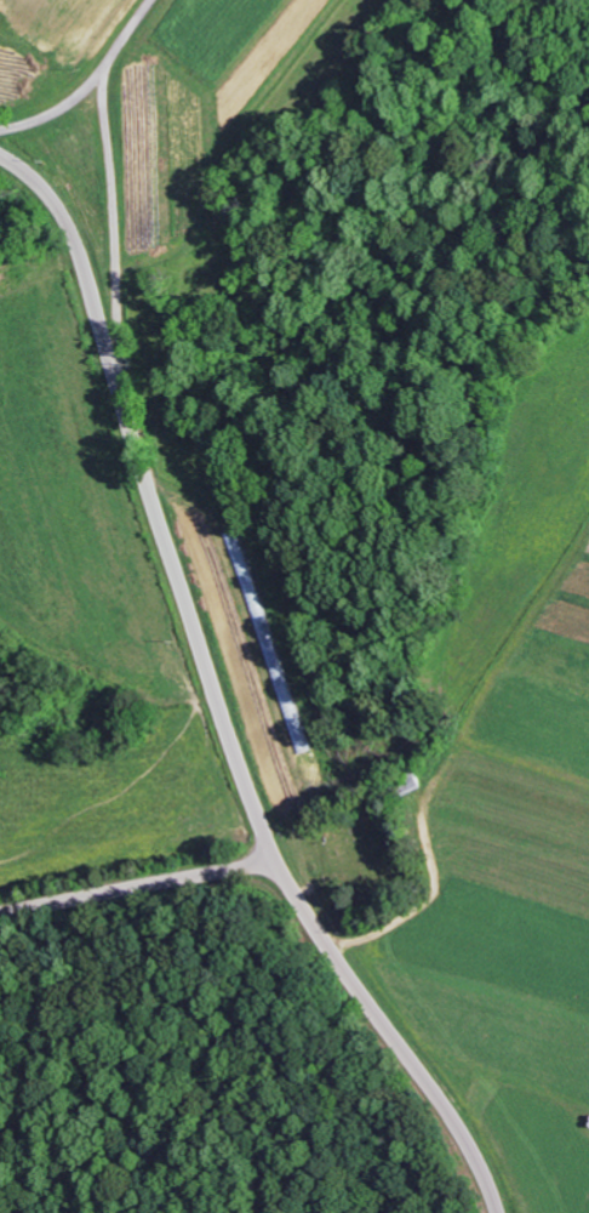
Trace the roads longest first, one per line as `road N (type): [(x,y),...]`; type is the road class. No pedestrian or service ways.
road 1 (tertiary): [(494,1212),(469,1150),(275,858),(215,697),(79,252),(46,195),(0,156)]
road 2 (residential): [(110,359),(119,338),(103,91),(107,69),(158,0)]
road 3 (residential): [(0,915),(275,858)]
road 4 (residential): [(107,69),(52,118),(0,134)]

